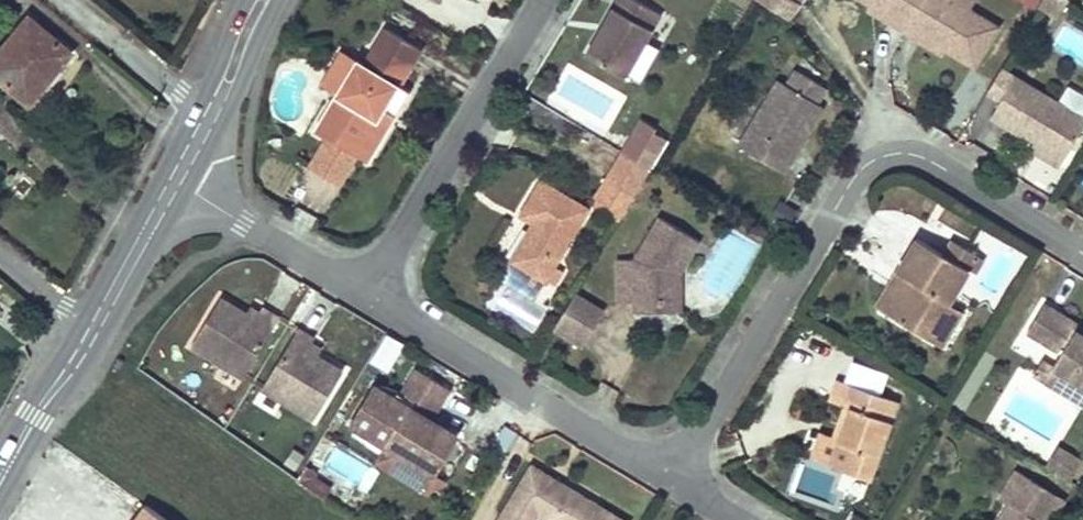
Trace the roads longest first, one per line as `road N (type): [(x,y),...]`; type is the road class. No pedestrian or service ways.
road 1 (residential): [(672,481),(864,167),(916,155),(1082,252)]
road 2 (residential): [(366,295),(672,481)]
road 3 (residential): [(366,295),(545,0)]
road 4 (residential): [(174,183),(366,295)]
road 5 (secondary): [(0,477),(96,322)]
road 6 (residential): [(210,106),(70,0)]
road 7 (secondary): [(96,322),(174,183)]

